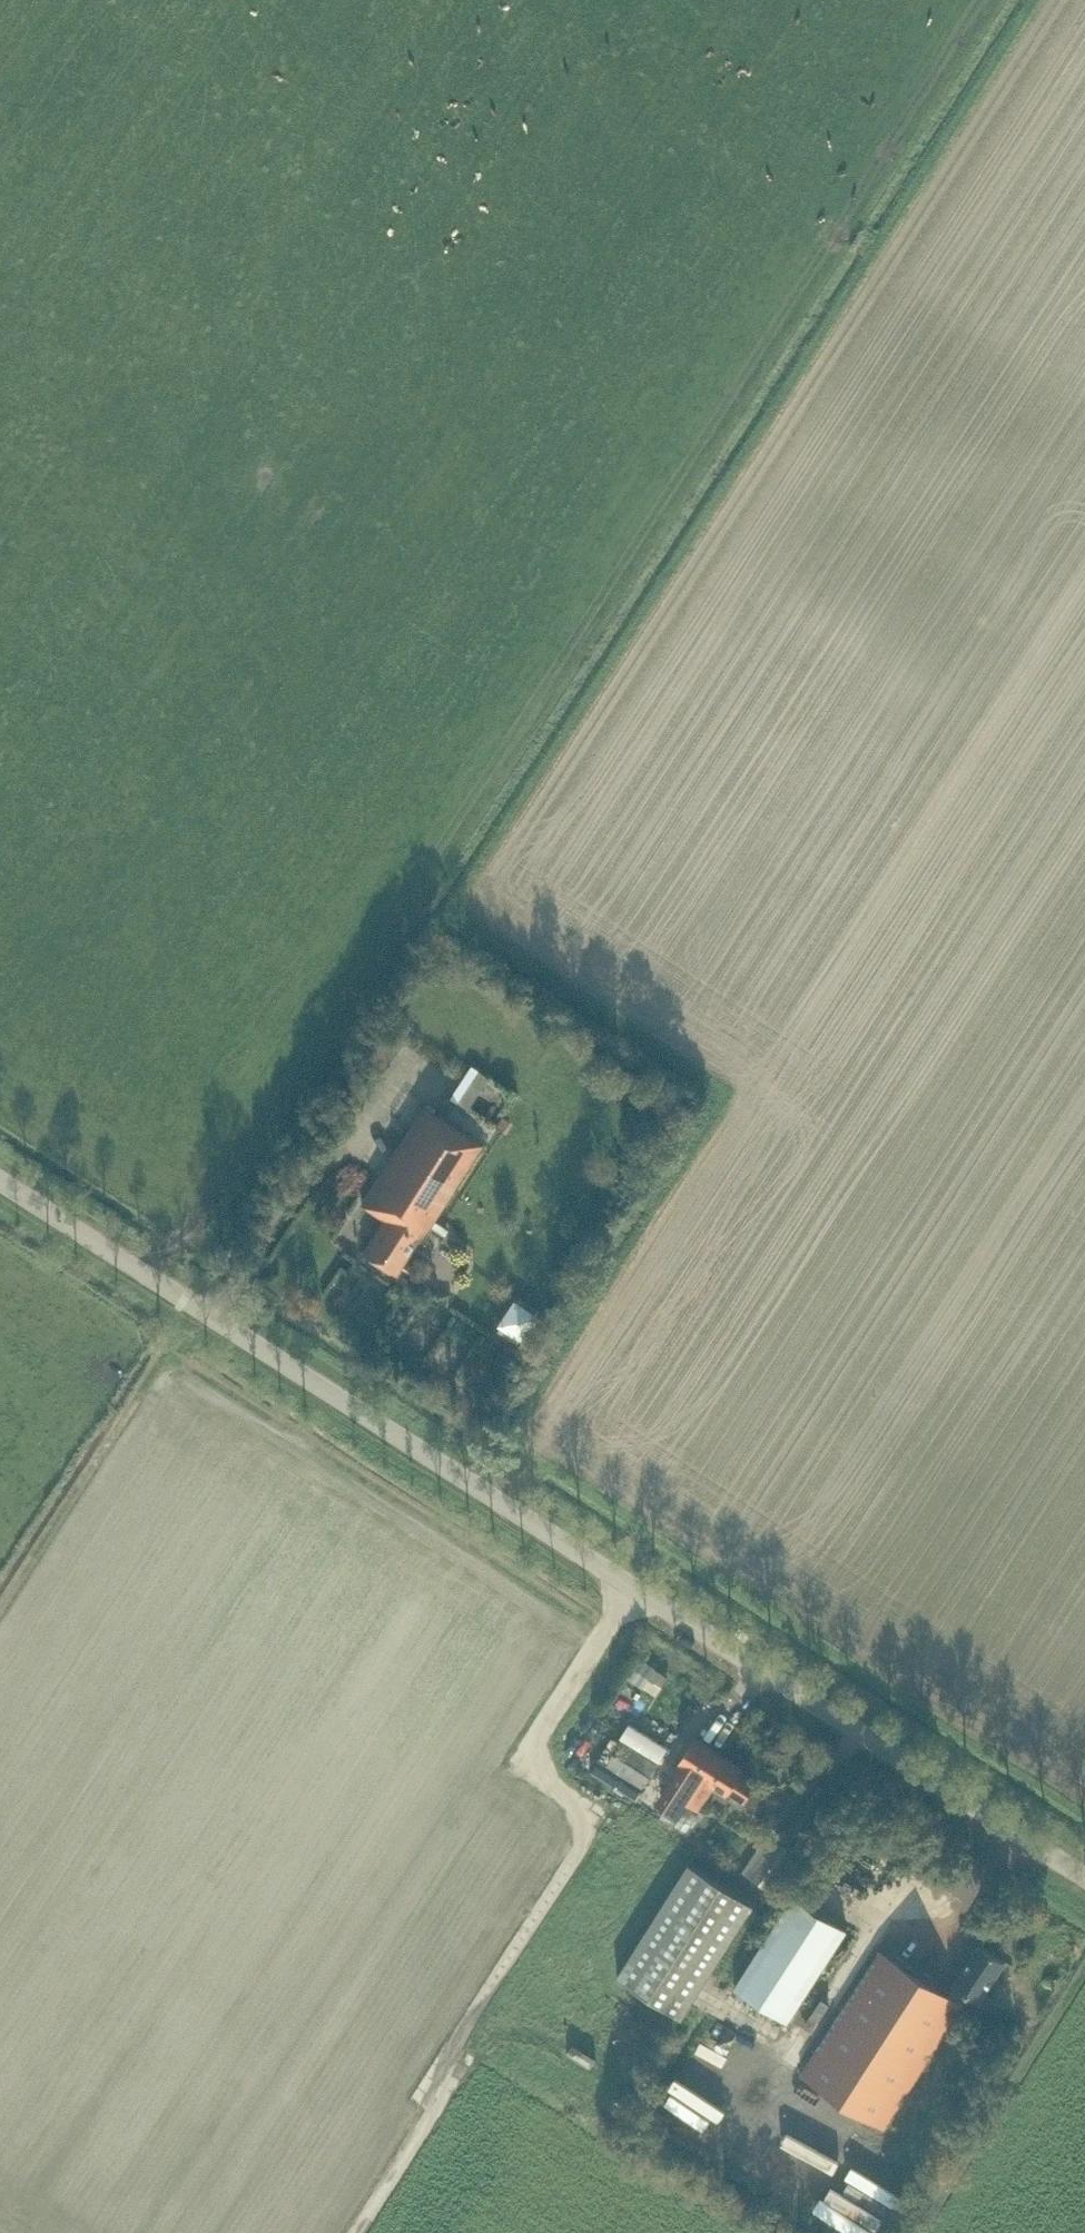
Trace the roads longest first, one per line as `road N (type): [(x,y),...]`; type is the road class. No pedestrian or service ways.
road 1 (unclassified): [(1084,1878),(0,1181)]

